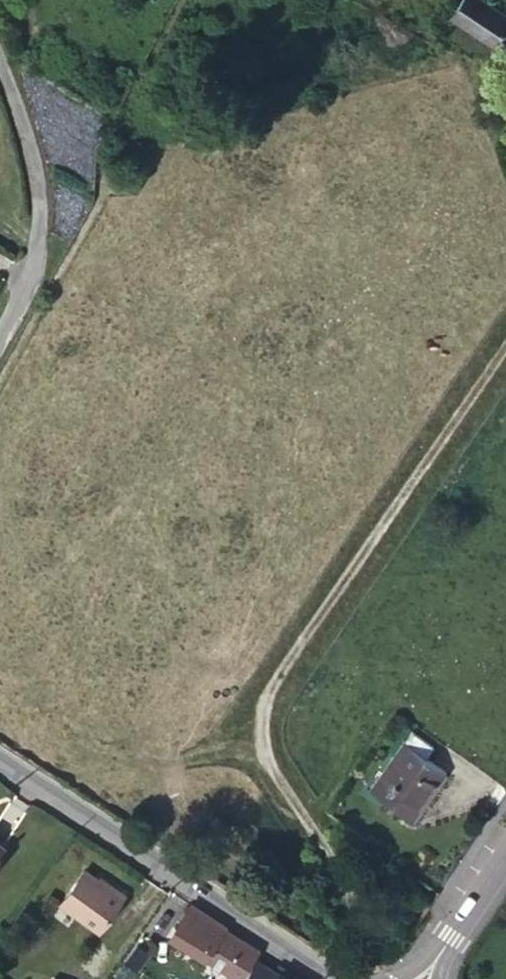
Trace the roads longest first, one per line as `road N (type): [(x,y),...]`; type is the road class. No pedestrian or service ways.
road 1 (unclassified): [(379,978),(334,866),(269,760),(265,709),(278,678),(505,347)]
road 2 (residential): [(0,762),(333,978)]
road 3 (residential): [(0,323),(35,242),(40,178),(0,63)]
road 4 (tertiary): [(425,978),(505,847)]

